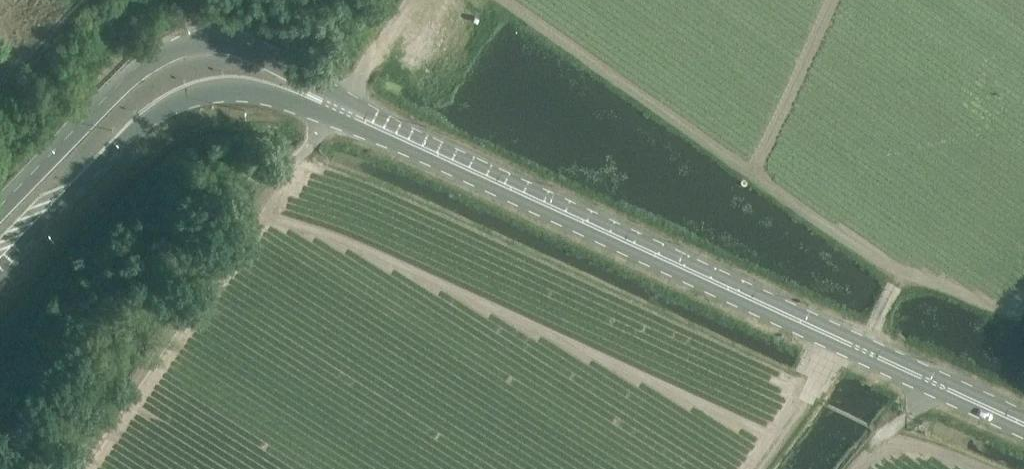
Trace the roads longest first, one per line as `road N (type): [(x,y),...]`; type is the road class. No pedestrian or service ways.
road 1 (track): [(281,176),(305,167),(330,175),(802,384),(814,398),(880,434),(945,449),(984,468)]
road 2 (secondary): [(325,102),(1023,424)]
road 3 (primary): [(325,102),(247,48),(215,43),(174,50),(135,74),(0,208)]
road 4 (primary): [(0,266),(166,104),(242,90),(325,102)]
road 5 (track): [(72,468),(281,176)]

